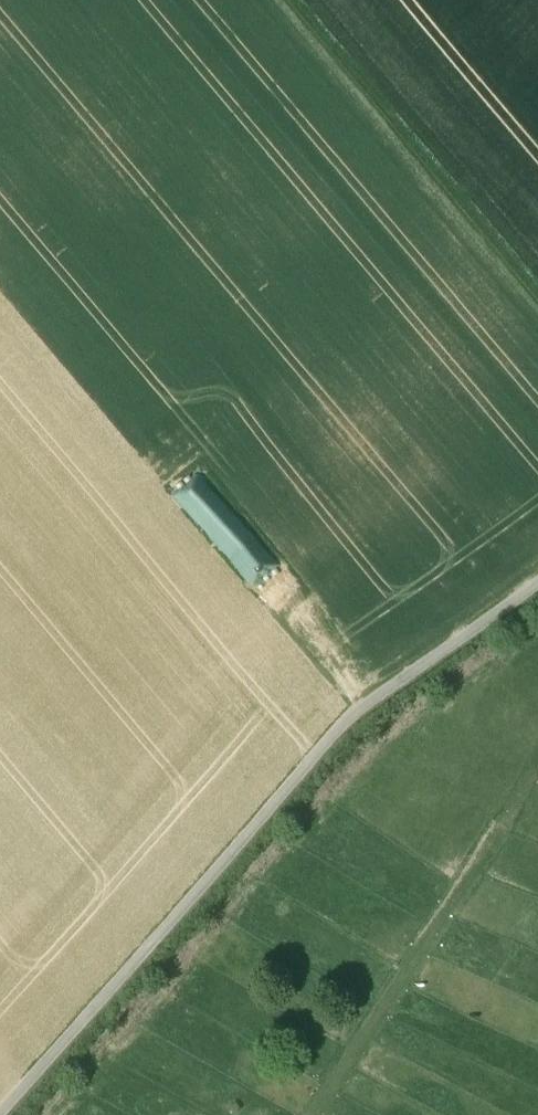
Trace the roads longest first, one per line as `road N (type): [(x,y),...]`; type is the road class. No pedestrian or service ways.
road 1 (track): [(537,585),(358,712),(0,1114)]
road 2 (track): [(290,0),(537,294)]

